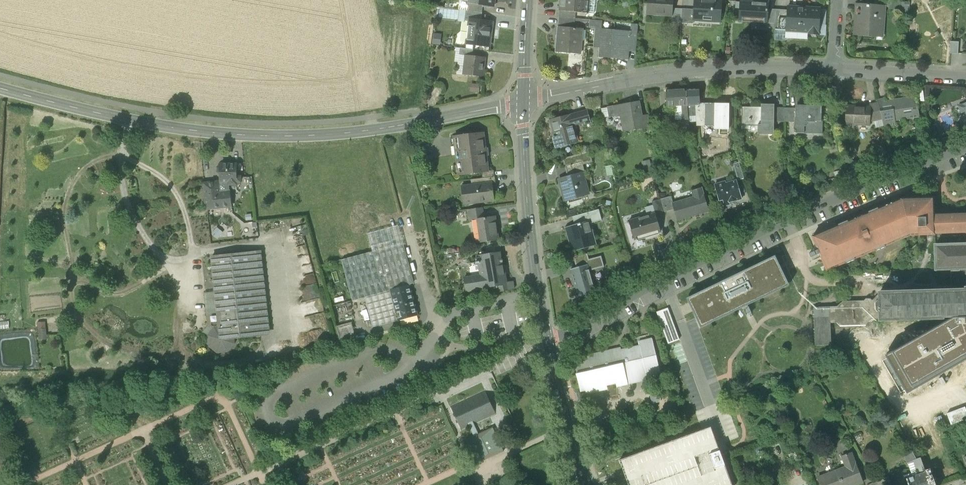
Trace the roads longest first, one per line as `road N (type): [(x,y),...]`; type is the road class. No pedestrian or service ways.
road 1 (tertiary): [(523,103),(386,128),(276,137),(128,120),(0,88)]
road 2 (residential): [(549,344),(787,220),(965,146)]
road 3 (residential): [(523,103),(666,72),(834,67)]
road 4 (tertiary): [(549,344),(529,218),(523,103)]
road 5 (tertiary): [(587,484),(549,344)]
road 6 (residential): [(834,67),(965,76)]

